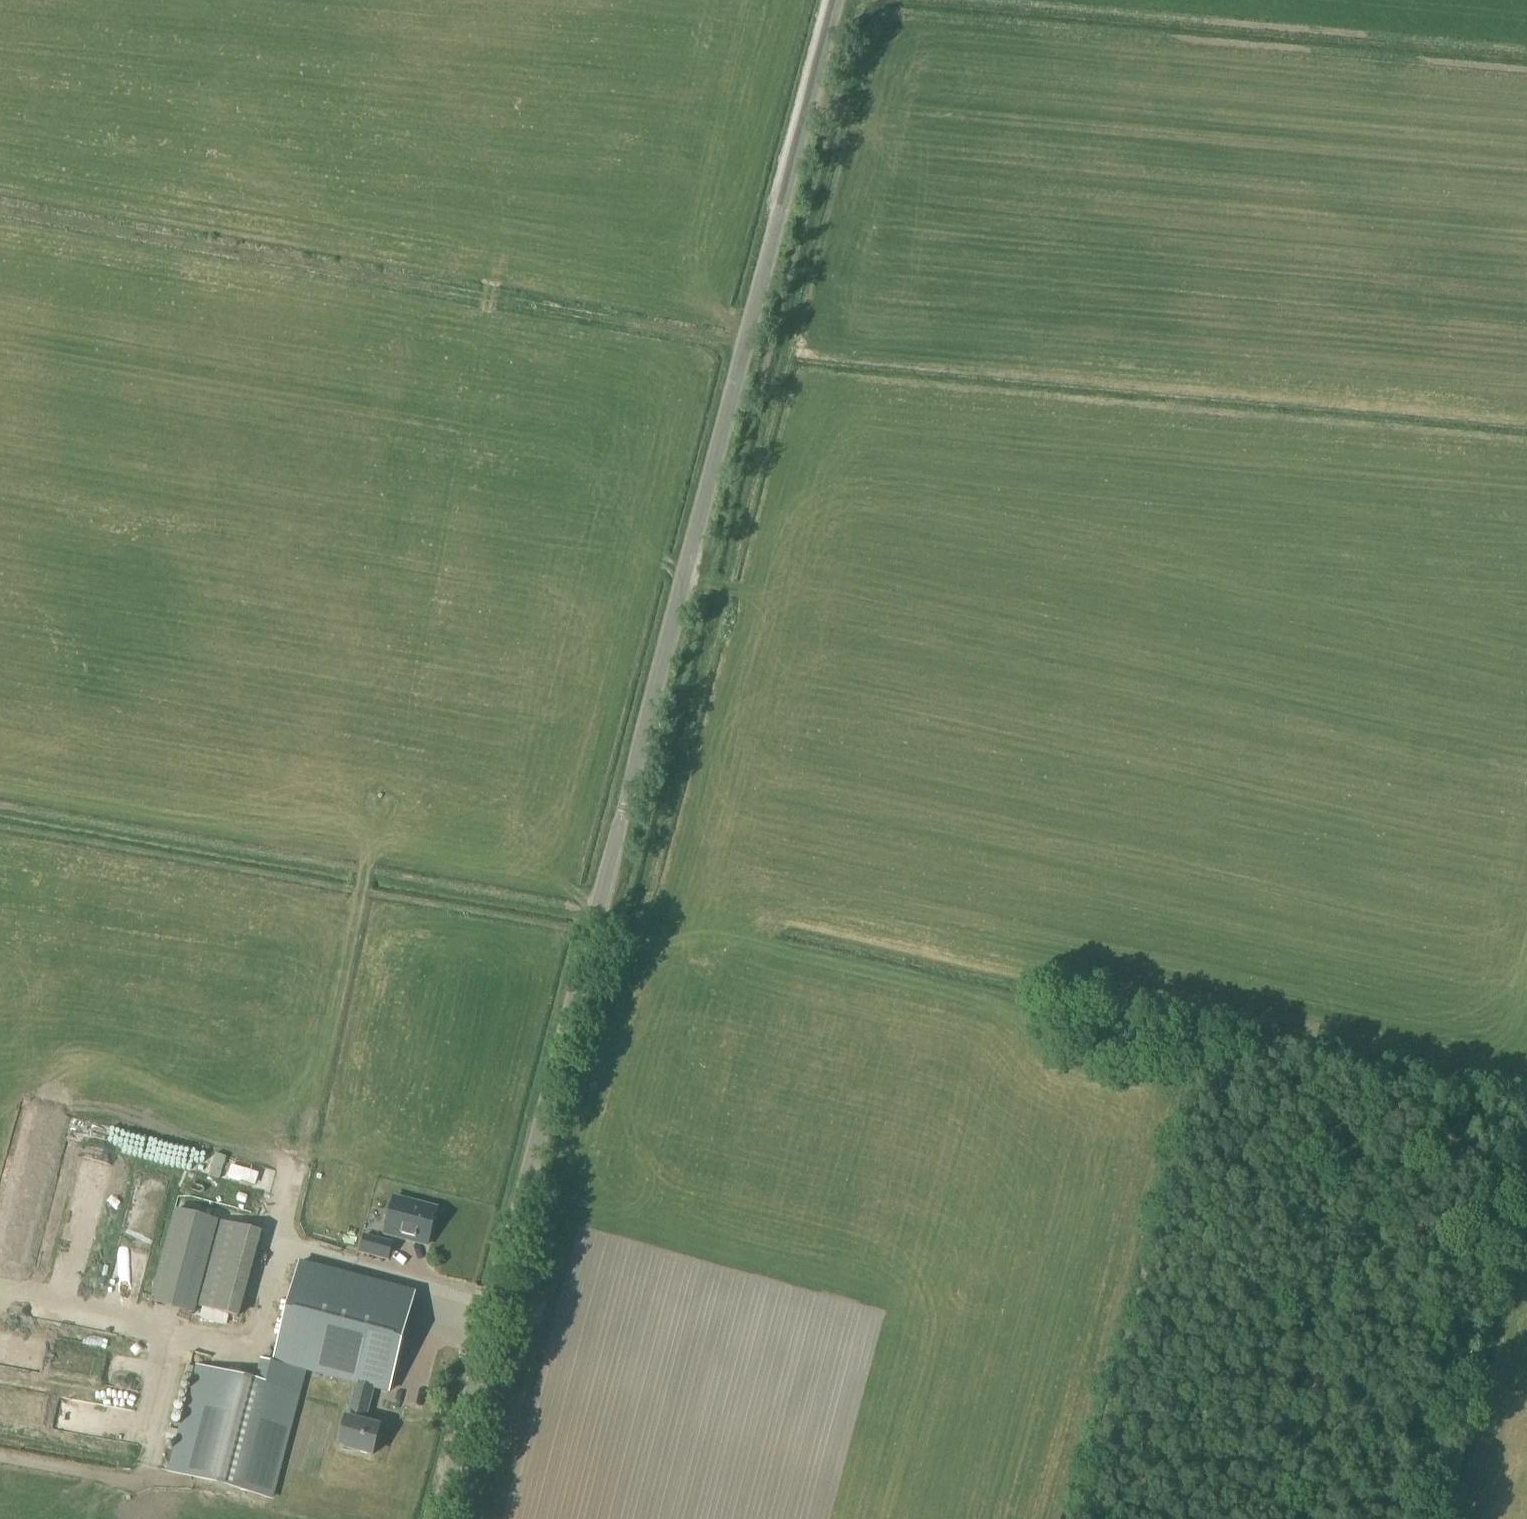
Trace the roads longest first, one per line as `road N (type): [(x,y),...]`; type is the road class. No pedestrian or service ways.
road 1 (unclassified): [(443,1518),(836,0)]

